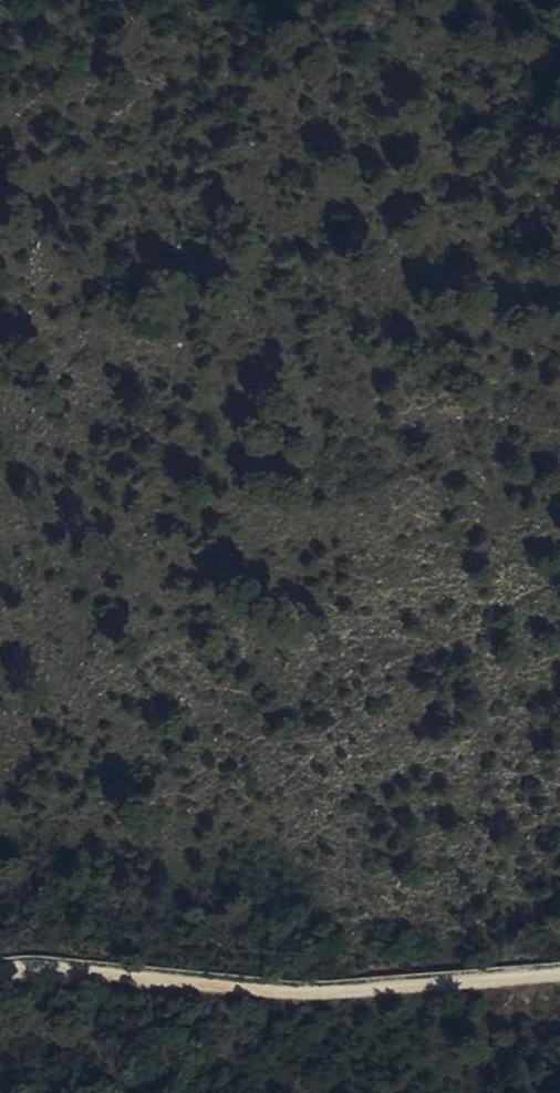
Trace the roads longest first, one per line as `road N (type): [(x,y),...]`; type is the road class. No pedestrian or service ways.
road 1 (track): [(559,973),(290,996),(67,972),(0,974)]

